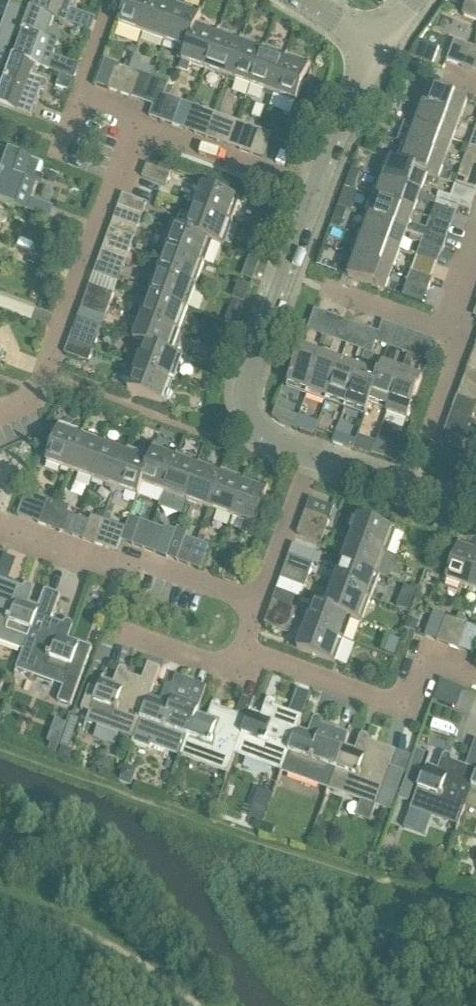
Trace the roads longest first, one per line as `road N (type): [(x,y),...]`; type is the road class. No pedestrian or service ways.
road 1 (residential): [(317,191),(247,371),(242,406),(258,435),(317,461)]
road 2 (residential): [(0,410),(17,407),(45,381),(139,130)]
road 3 (residential): [(259,608),(0,523)]
road 4 (residential): [(475,674),(445,662),(428,669),(408,703),(395,706),(243,653)]
road 5 (residential): [(317,191),(139,130)]
road 6 (residential): [(317,461),(475,507)]
road 7 (residential): [(259,608),(317,461)]
road 8 (residential): [(376,45),(317,191)]
road 9 (residential): [(445,327),(315,289)]
road 10 (residential): [(133,636),(239,669),(243,653)]
road 11 (residential): [(427,442),(457,347),(445,327)]

